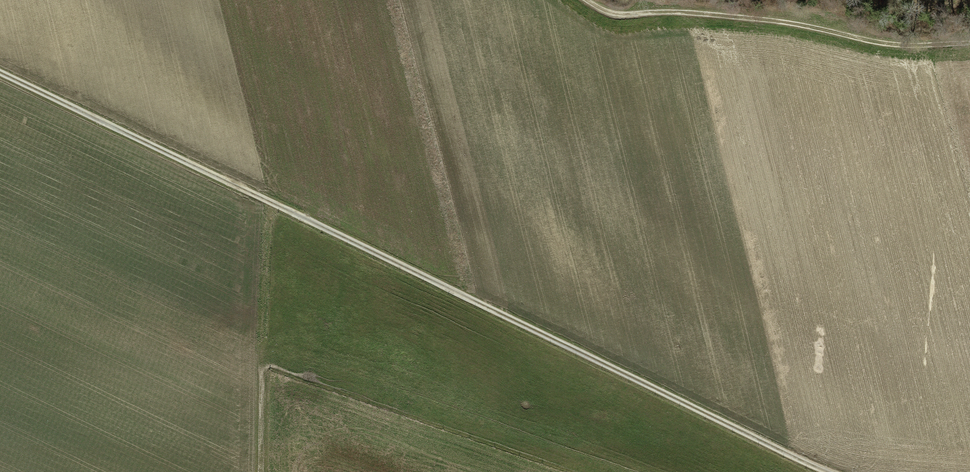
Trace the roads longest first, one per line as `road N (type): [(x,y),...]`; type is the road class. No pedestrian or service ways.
road 1 (track): [(0,72),(833,471)]
road 2 (track): [(587,0),(624,15),(724,17),(930,46),(969,43)]
road 3 (track): [(263,351),(262,471)]

